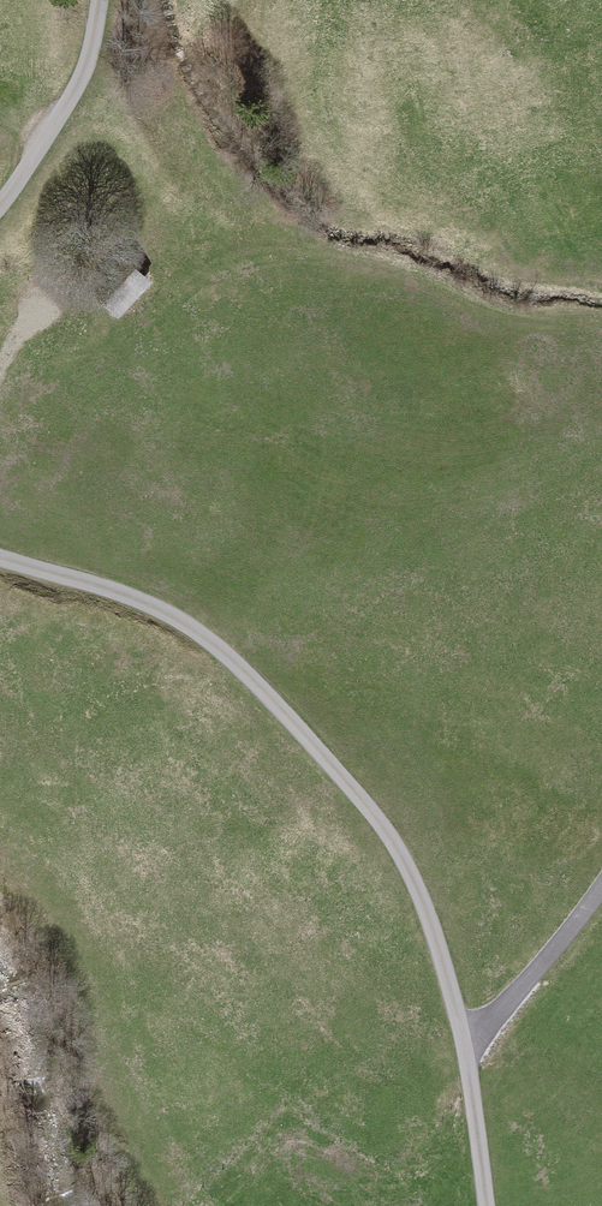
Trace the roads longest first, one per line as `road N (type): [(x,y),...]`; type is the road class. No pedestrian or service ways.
road 1 (unclassified): [(491,1205),(457,976),(384,824),(306,736),(166,612),(72,577),(0,562)]
road 2 (unclassified): [(0,207),(96,55),(108,0)]
road 3 (track): [(470,1055),(601,892)]

